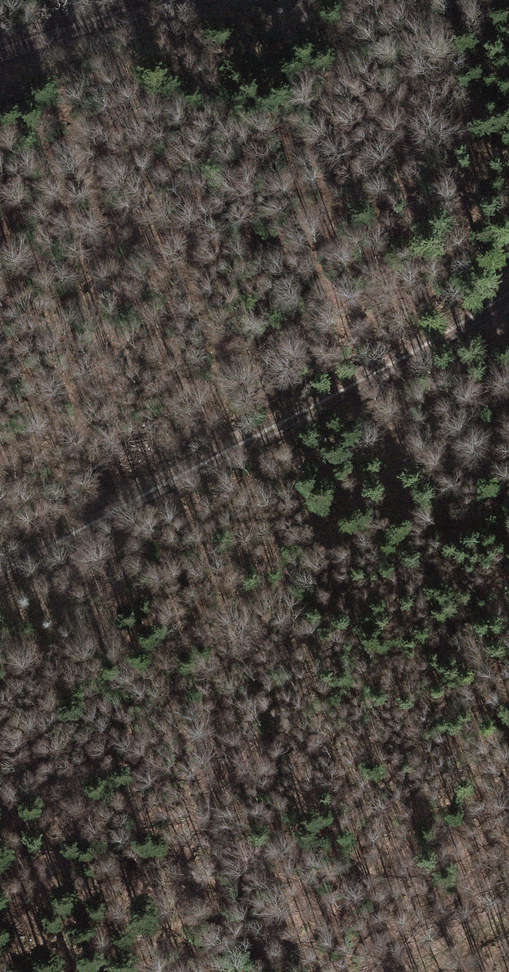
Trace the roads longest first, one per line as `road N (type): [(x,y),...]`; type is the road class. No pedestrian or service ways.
road 1 (track): [(508,294),(356,389),(0,583)]
road 2 (track): [(0,51),(67,24),(166,0)]

